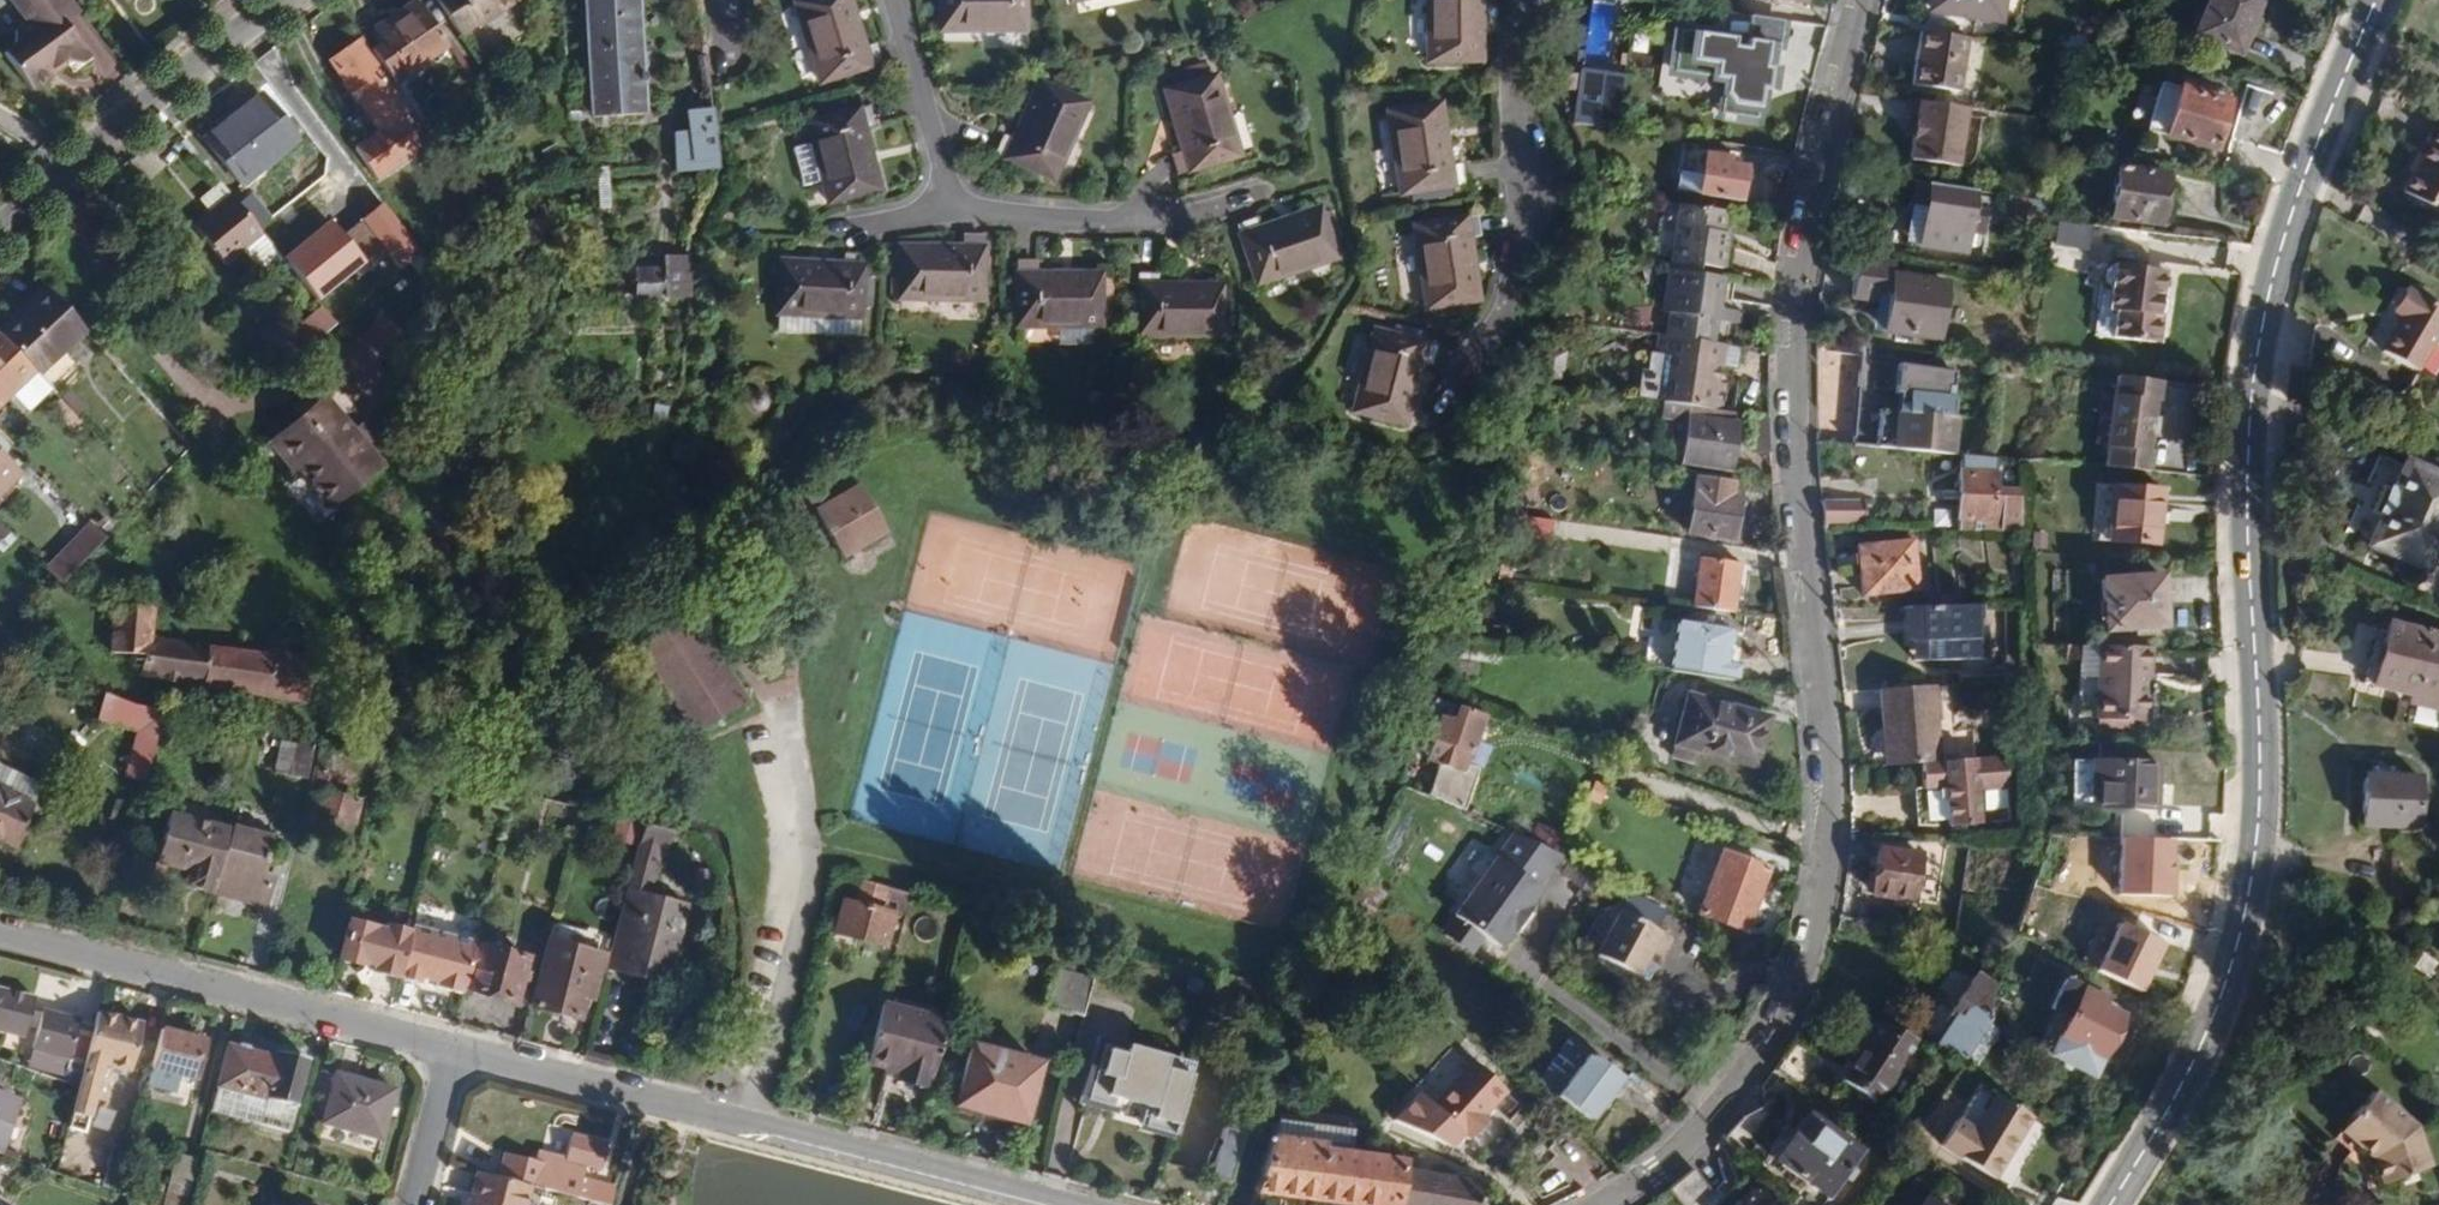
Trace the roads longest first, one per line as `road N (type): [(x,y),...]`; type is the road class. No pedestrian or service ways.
road 1 (residential): [(1603,1204),(1670,1165),(1739,1099),(1827,903),(1834,824),(1798,484),(1800,292),(1864,0)]
road 2 (secondary): [(2373,0),(2286,231),(2256,340),(2247,476),(2259,755),(2255,869),(2232,966),(2195,1066),(2107,1204)]
road 3 (residential): [(469,1058),(1054,1204)]
road 4 (residential): [(0,934),(469,1058)]
road 5 (residential): [(1536,0),(1517,103),(1527,236),(1505,316),(1453,394)]
road 6 (residential): [(296,0),(0,234)]
road 7 (residential): [(948,218),(1137,220),(1255,194)]
road 8 (residential): [(897,0),(948,218)]
road 9 (residential): [(469,1058),(427,1204)]
road 10 (residential): [(948,218),(827,244)]

